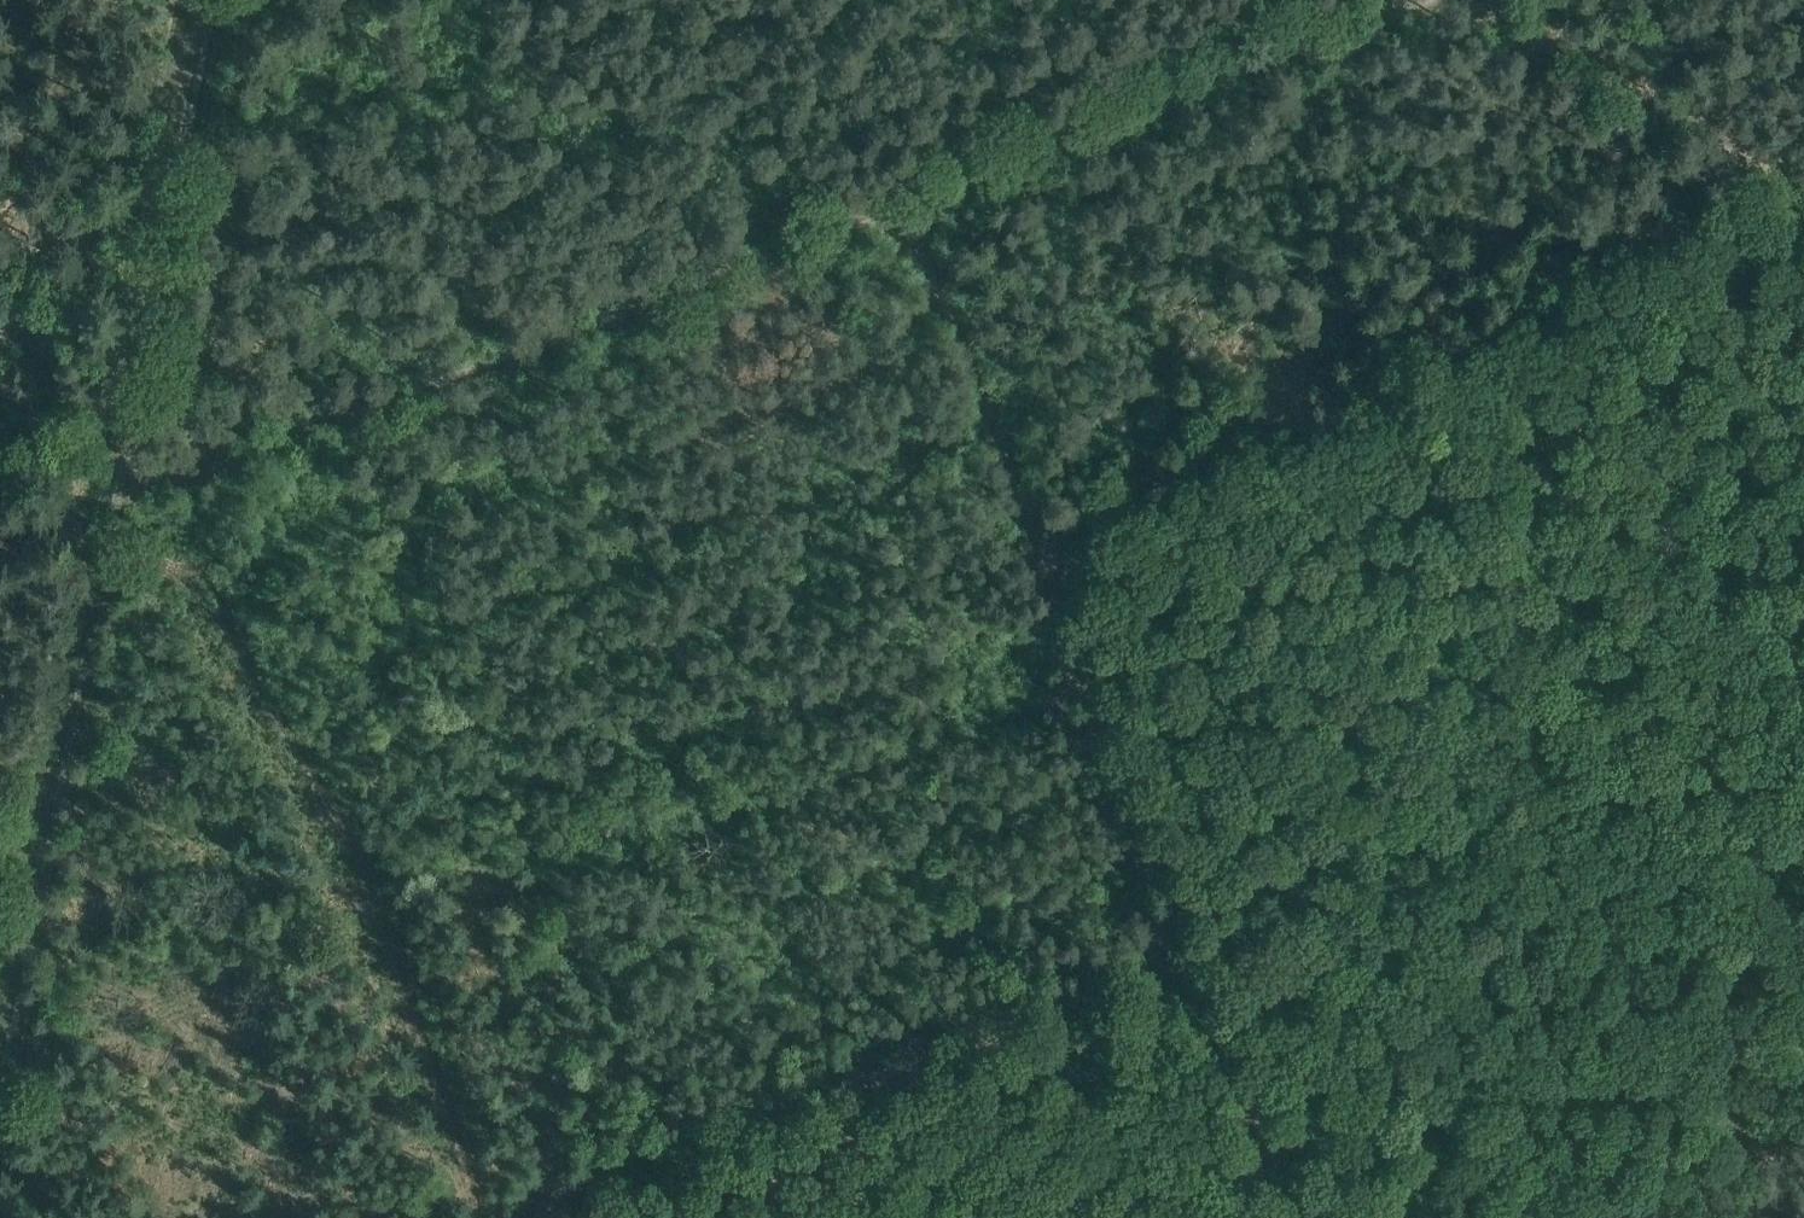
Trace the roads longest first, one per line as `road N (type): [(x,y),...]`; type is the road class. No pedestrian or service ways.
road 1 (track): [(0,998),(190,0)]

